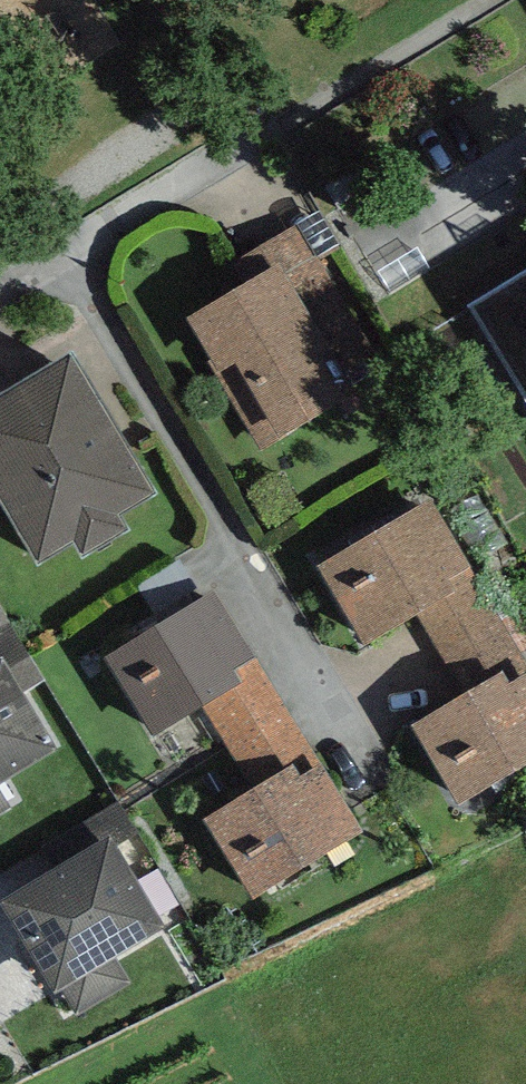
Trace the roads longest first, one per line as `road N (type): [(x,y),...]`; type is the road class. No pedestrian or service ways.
road 1 (residential): [(0,296),(259,138)]

